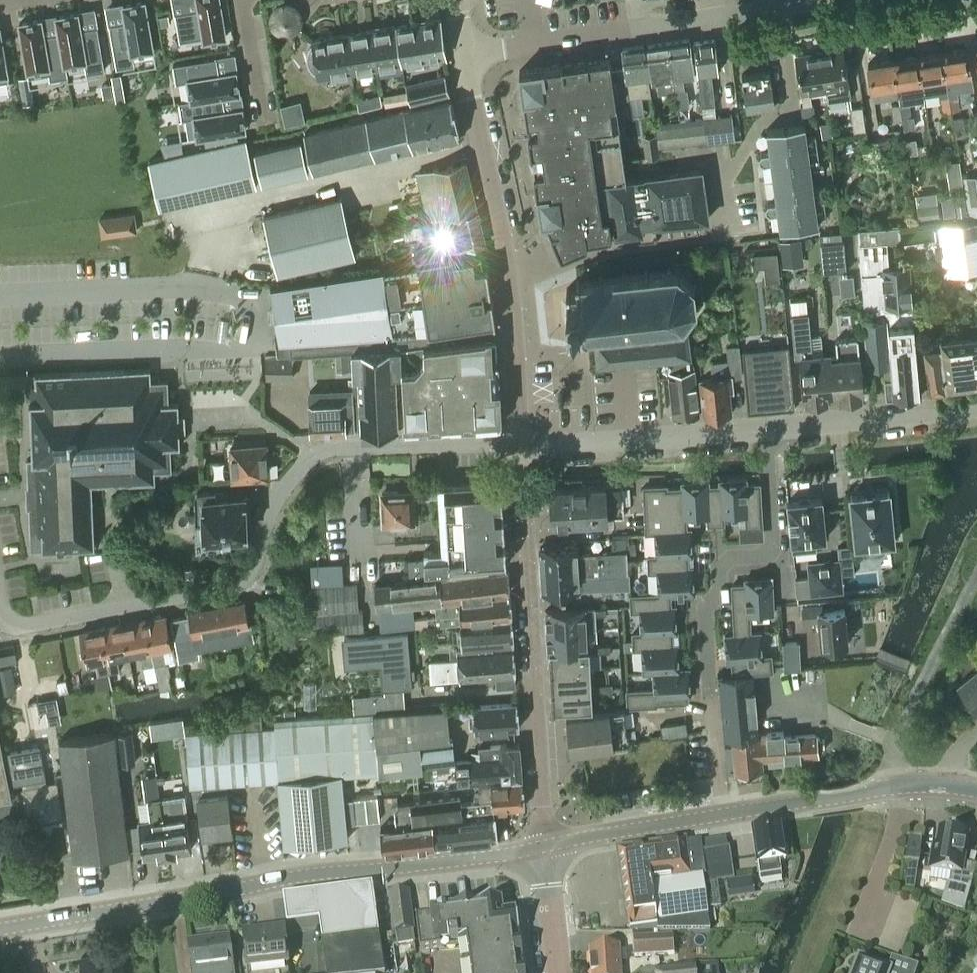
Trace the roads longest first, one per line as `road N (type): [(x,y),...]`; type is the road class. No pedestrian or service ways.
road 1 (tertiary): [(0,930),(326,873),(544,848)]
road 2 (residential): [(352,448),(309,459),(271,507),(255,564),(223,587),(35,618),(8,616),(0,604)]
road 3 (residential): [(544,848),(519,444)]
road 4 (residential): [(519,444),(504,245),(465,52)]
road 5 (tertiary): [(544,848),(864,793)]
road 6 (residential): [(711,693),(705,609),(719,591),(719,571),(731,556),(772,553),(765,430)]
road 7 (residential): [(465,52),(769,11)]
road 8 (residential): [(769,11),(786,114),(759,132),(723,184),(729,242),(711,243)]
road 9 (residential): [(519,444),(765,430)]
road 10 (residential): [(765,430),(976,402)]
road 11 (residential): [(352,448),(519,444)]
road 12 (tertiary): [(559,972),(544,848)]

